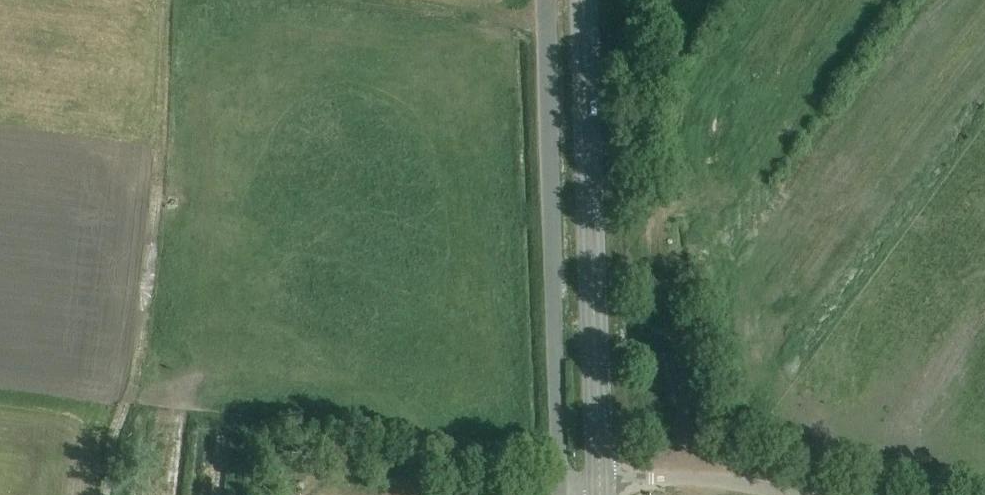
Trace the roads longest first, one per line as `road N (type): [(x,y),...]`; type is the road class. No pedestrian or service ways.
road 1 (unclassified): [(558,483),(548,0)]
road 2 (secondary): [(600,481),(584,0)]
road 3 (unclassified): [(789,494),(693,478),(600,481)]

